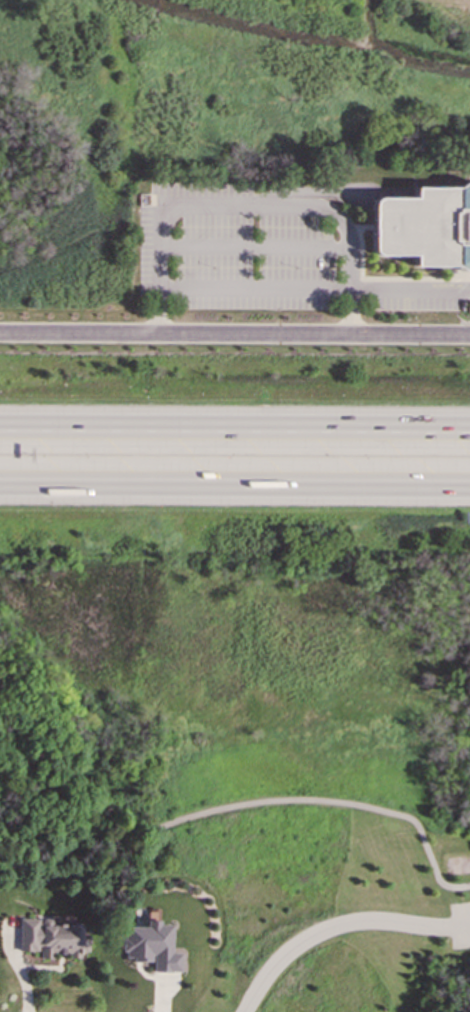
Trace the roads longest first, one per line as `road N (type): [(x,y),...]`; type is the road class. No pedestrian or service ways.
road 1 (motorway): [(469,428),(0,426)]
road 2 (residential): [(469,335),(0,333)]
road 3 (motorway): [(0,486),(469,487)]

